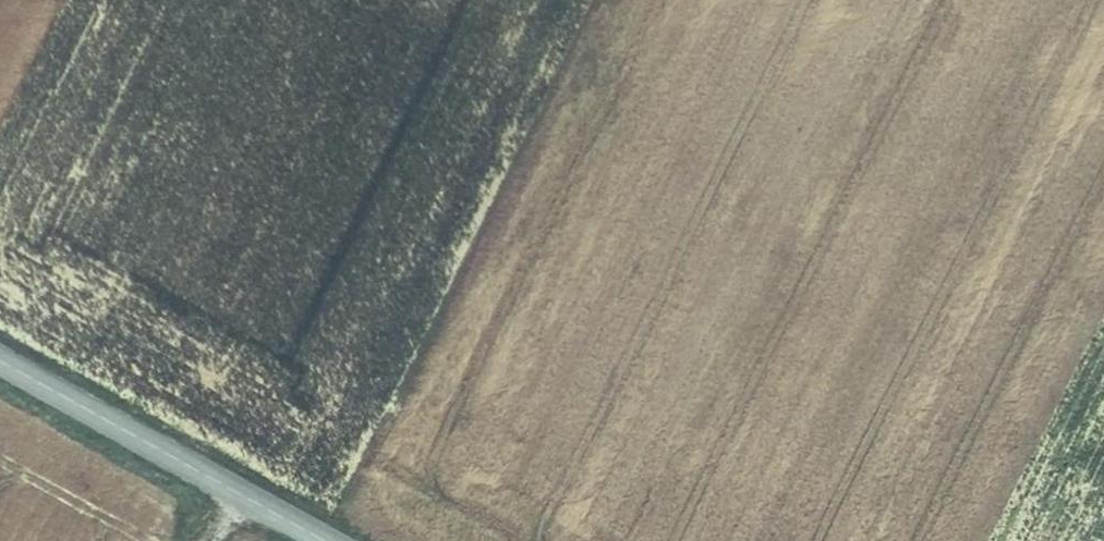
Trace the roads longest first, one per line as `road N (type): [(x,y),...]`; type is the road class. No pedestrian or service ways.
road 1 (tertiary): [(330,540),(0,359)]

